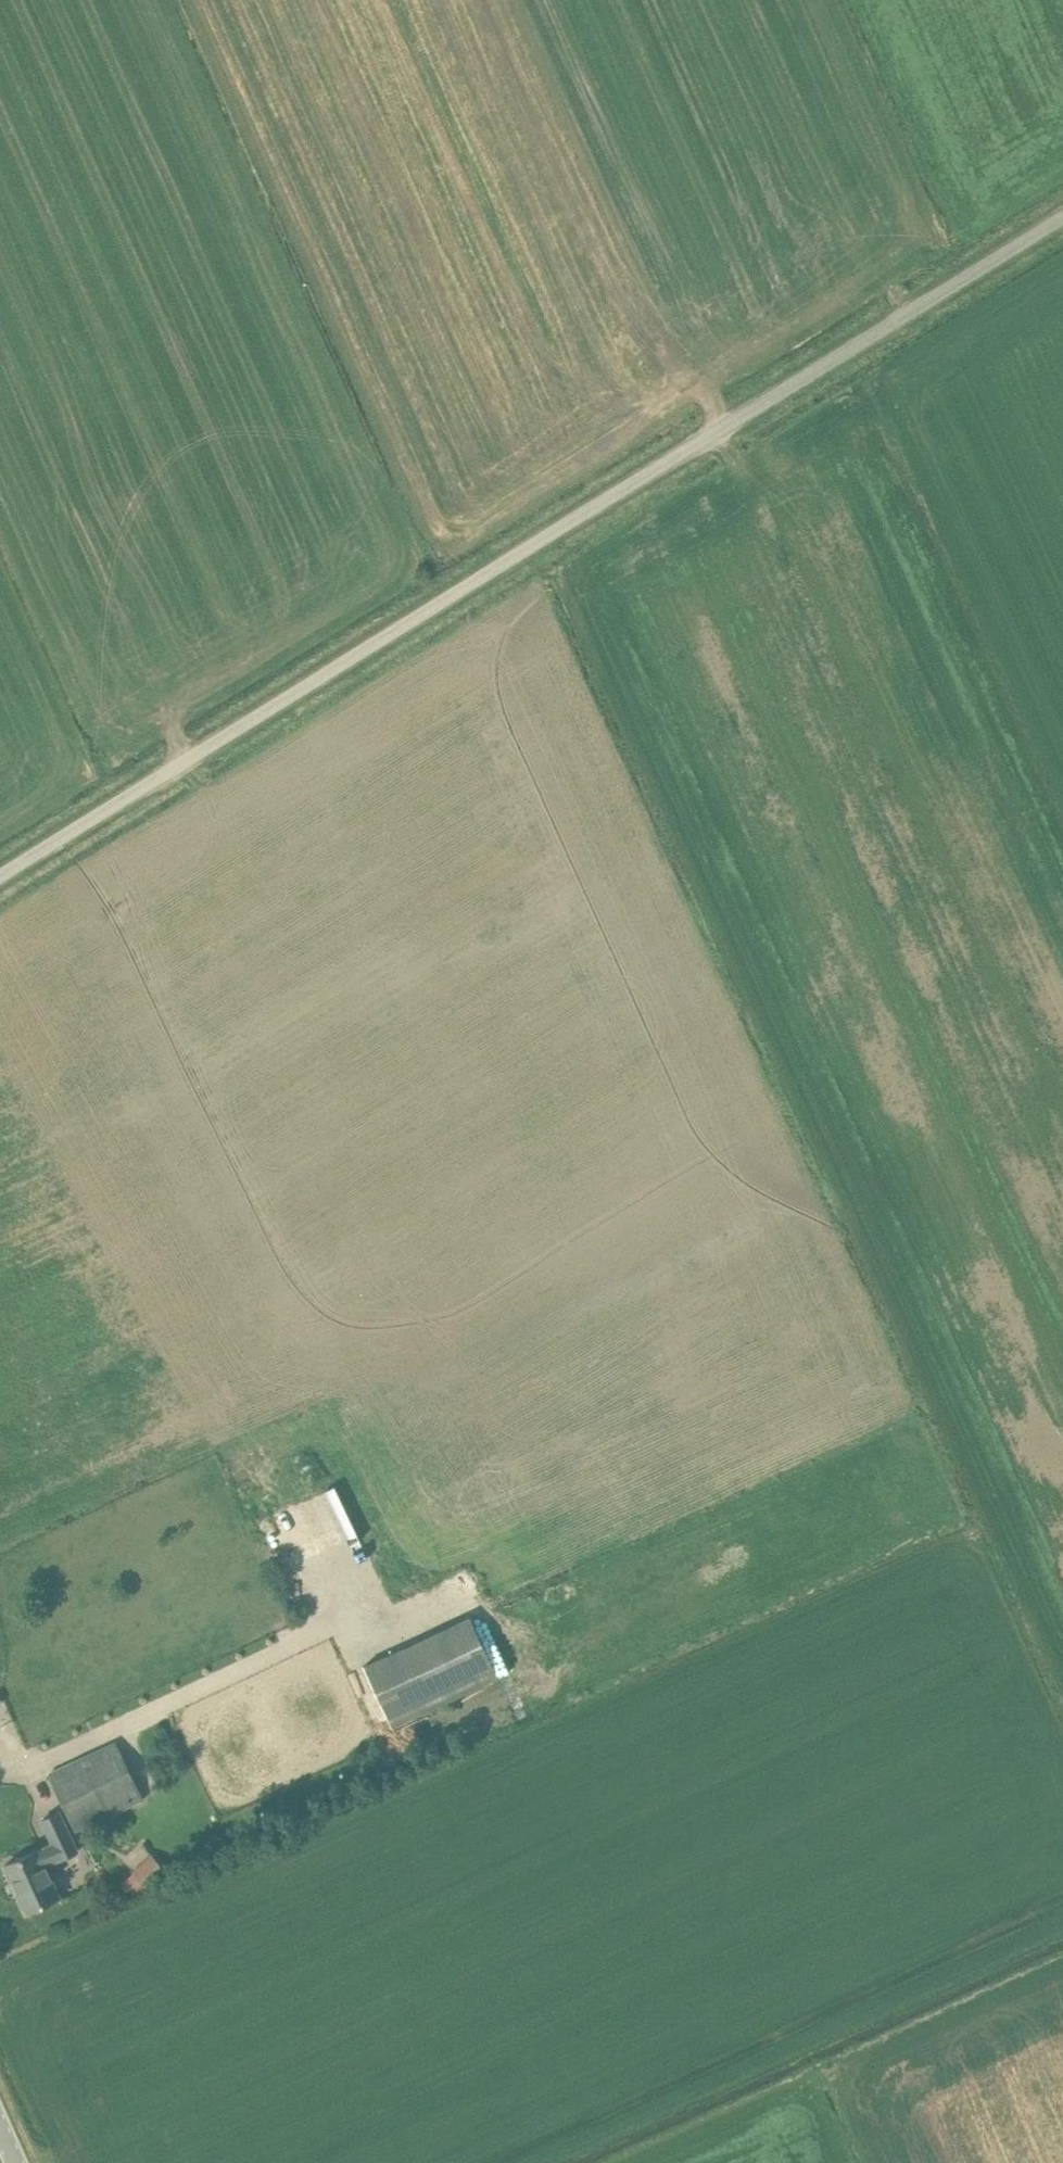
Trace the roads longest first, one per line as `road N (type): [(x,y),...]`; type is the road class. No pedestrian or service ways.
road 1 (unclassified): [(0,876),(1062,216)]

